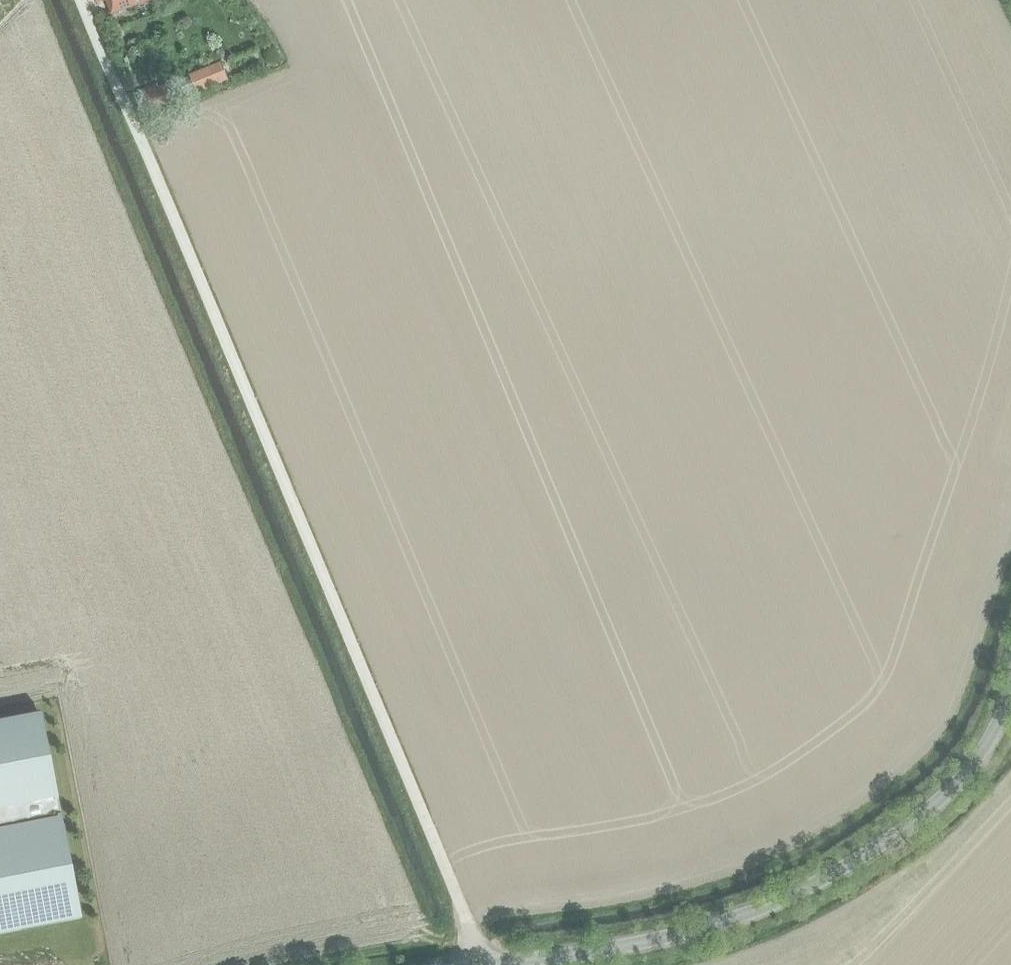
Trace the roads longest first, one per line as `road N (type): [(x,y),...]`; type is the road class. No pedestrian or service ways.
road 1 (tertiary): [(478,964),(679,935),(797,893),(942,799),(987,744),(1010,692)]

